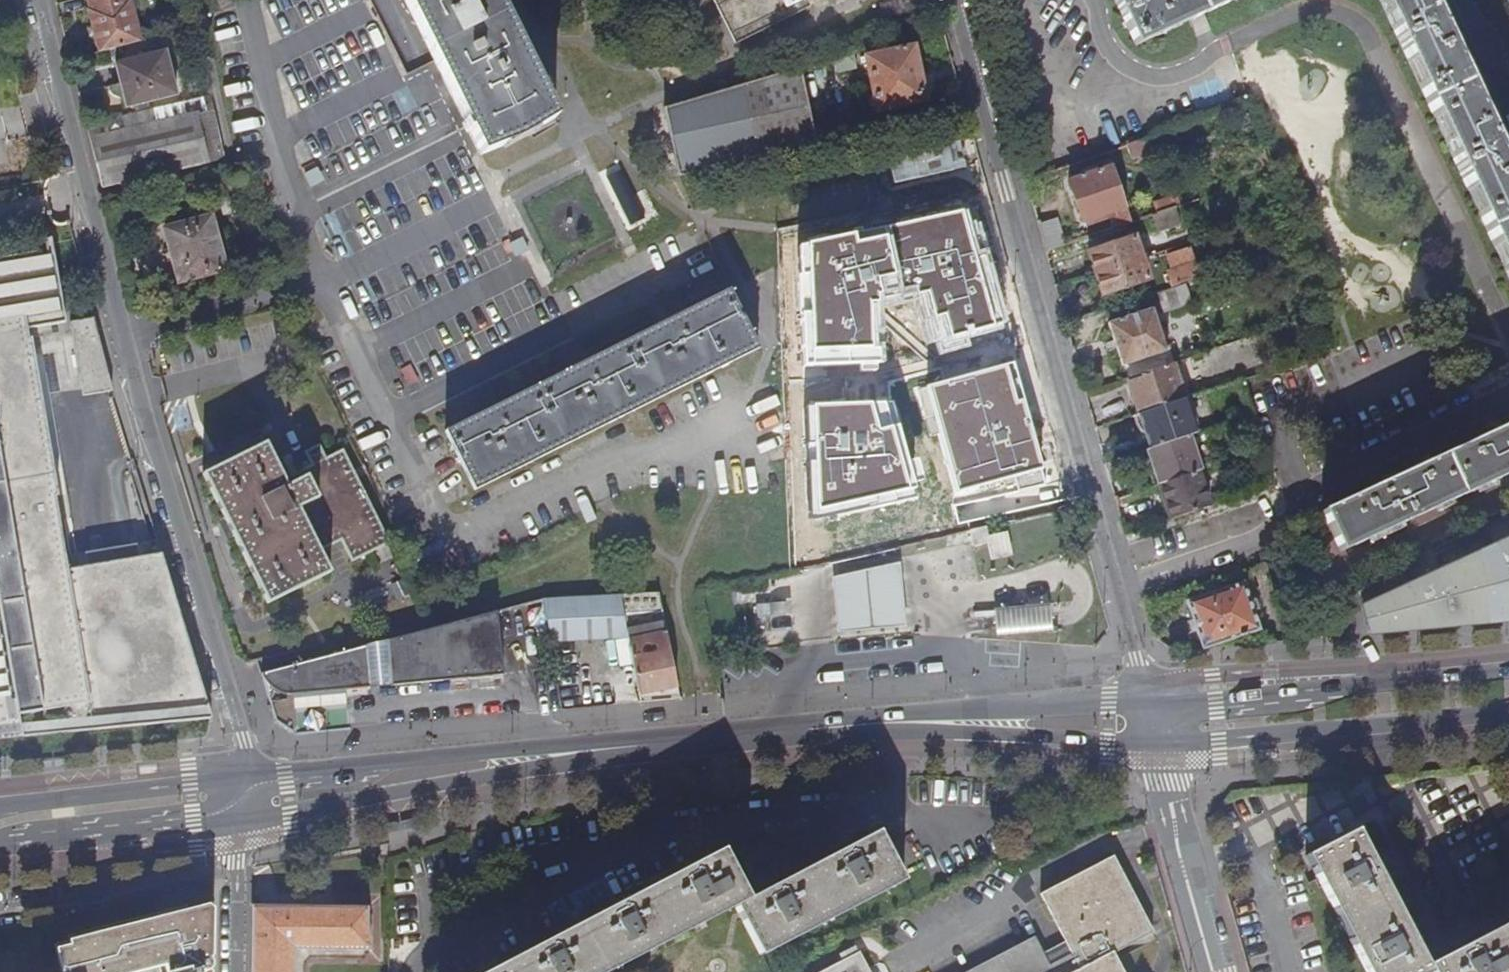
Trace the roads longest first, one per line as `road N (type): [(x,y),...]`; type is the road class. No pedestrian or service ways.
road 1 (residential): [(239,843),(508,790),(803,754),(878,748),(1162,759)]
road 2 (residential): [(956,0),(1149,699)]
road 3 (residential): [(122,336),(318,278),(249,0)]
road 4 (residential): [(245,776),(239,715),(122,336)]
road 5 (secondary): [(240,821),(613,748)]
road 6 (secondary): [(613,748),(555,746),(245,776)]
road 7 (residential): [(1508,652),(1214,674),(1149,699)]
road 8 (secondary): [(1508,669),(1214,701),(1149,699)]
road 9 (secondary): [(1158,740),(1508,709)]
road 10 (residential): [(122,336),(34,0)]
road 11 (residential): [(1162,759),(1508,731)]
road 12 (secondary): [(875,722),(923,732),(1158,740)]
road 13 (secondary): [(1149,699),(875,722)]
road 14 (secondary): [(613,748),(875,722)]
road 15 (residential): [(245,776),(188,766),(0,786)]
road 16 (secondary): [(245,776),(0,805)]
road 17 (secondary): [(0,845),(240,821)]
road 18 (residential): [(0,865),(239,843)]
road 19 (residential): [(1162,759),(1214,971)]
road 20 (track): [(1297,489),(1312,533),(1311,573),(1272,540)]
road 21 (residential): [(239,843),(237,971)]

